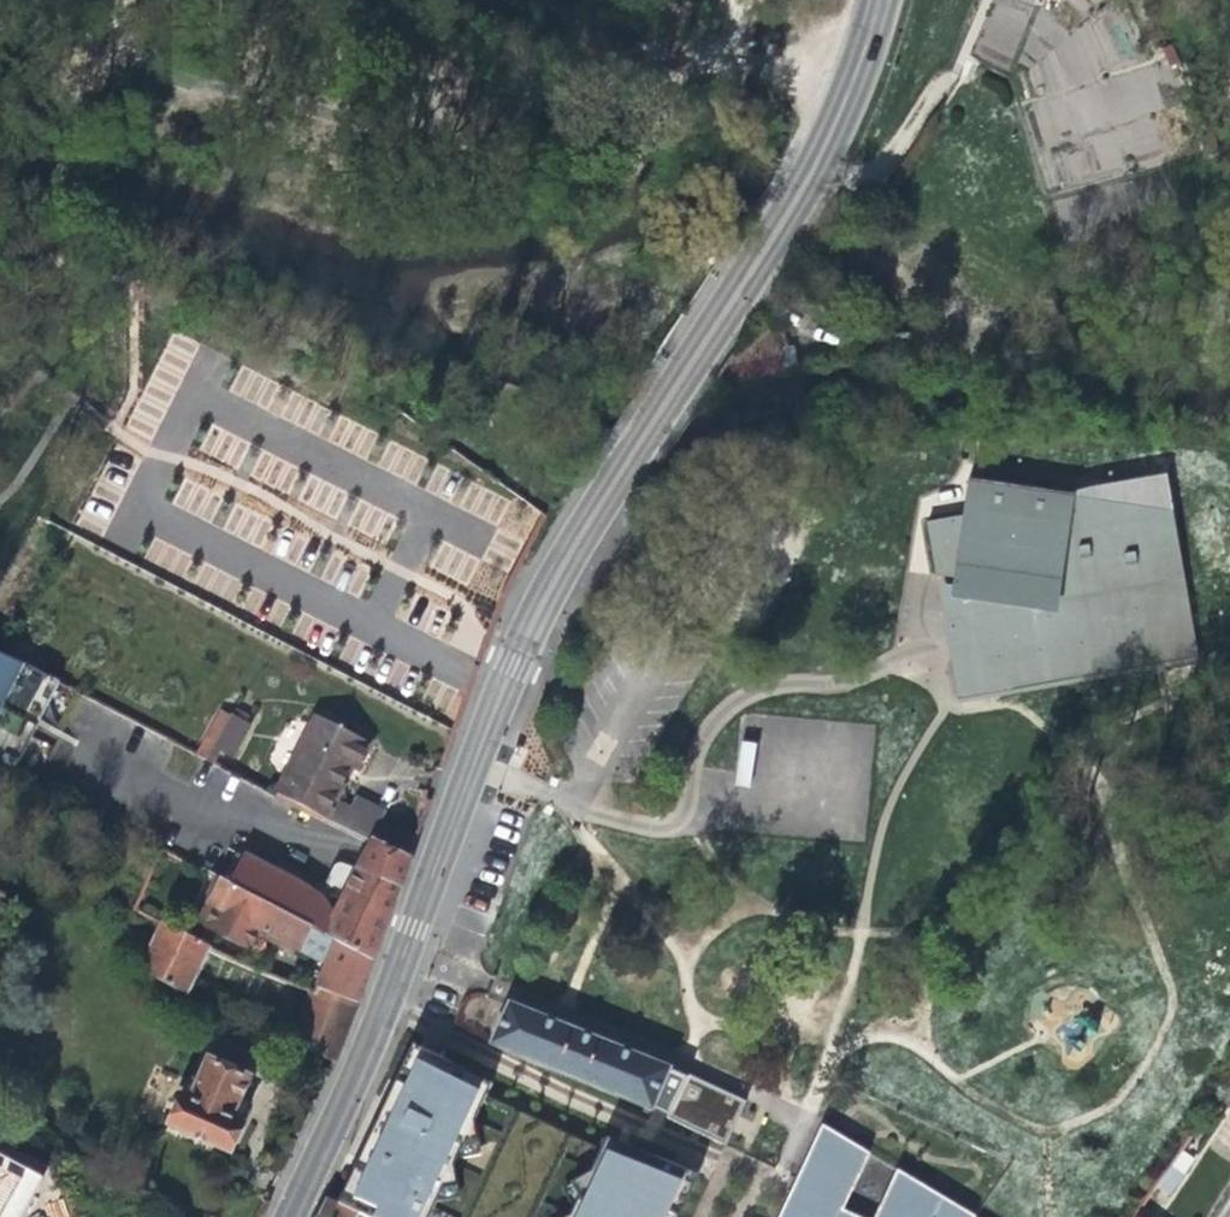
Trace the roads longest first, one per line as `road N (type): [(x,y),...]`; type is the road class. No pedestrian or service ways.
road 1 (secondary): [(878,0),(824,149),(567,544),(493,714),(383,1011),(280,1216)]

